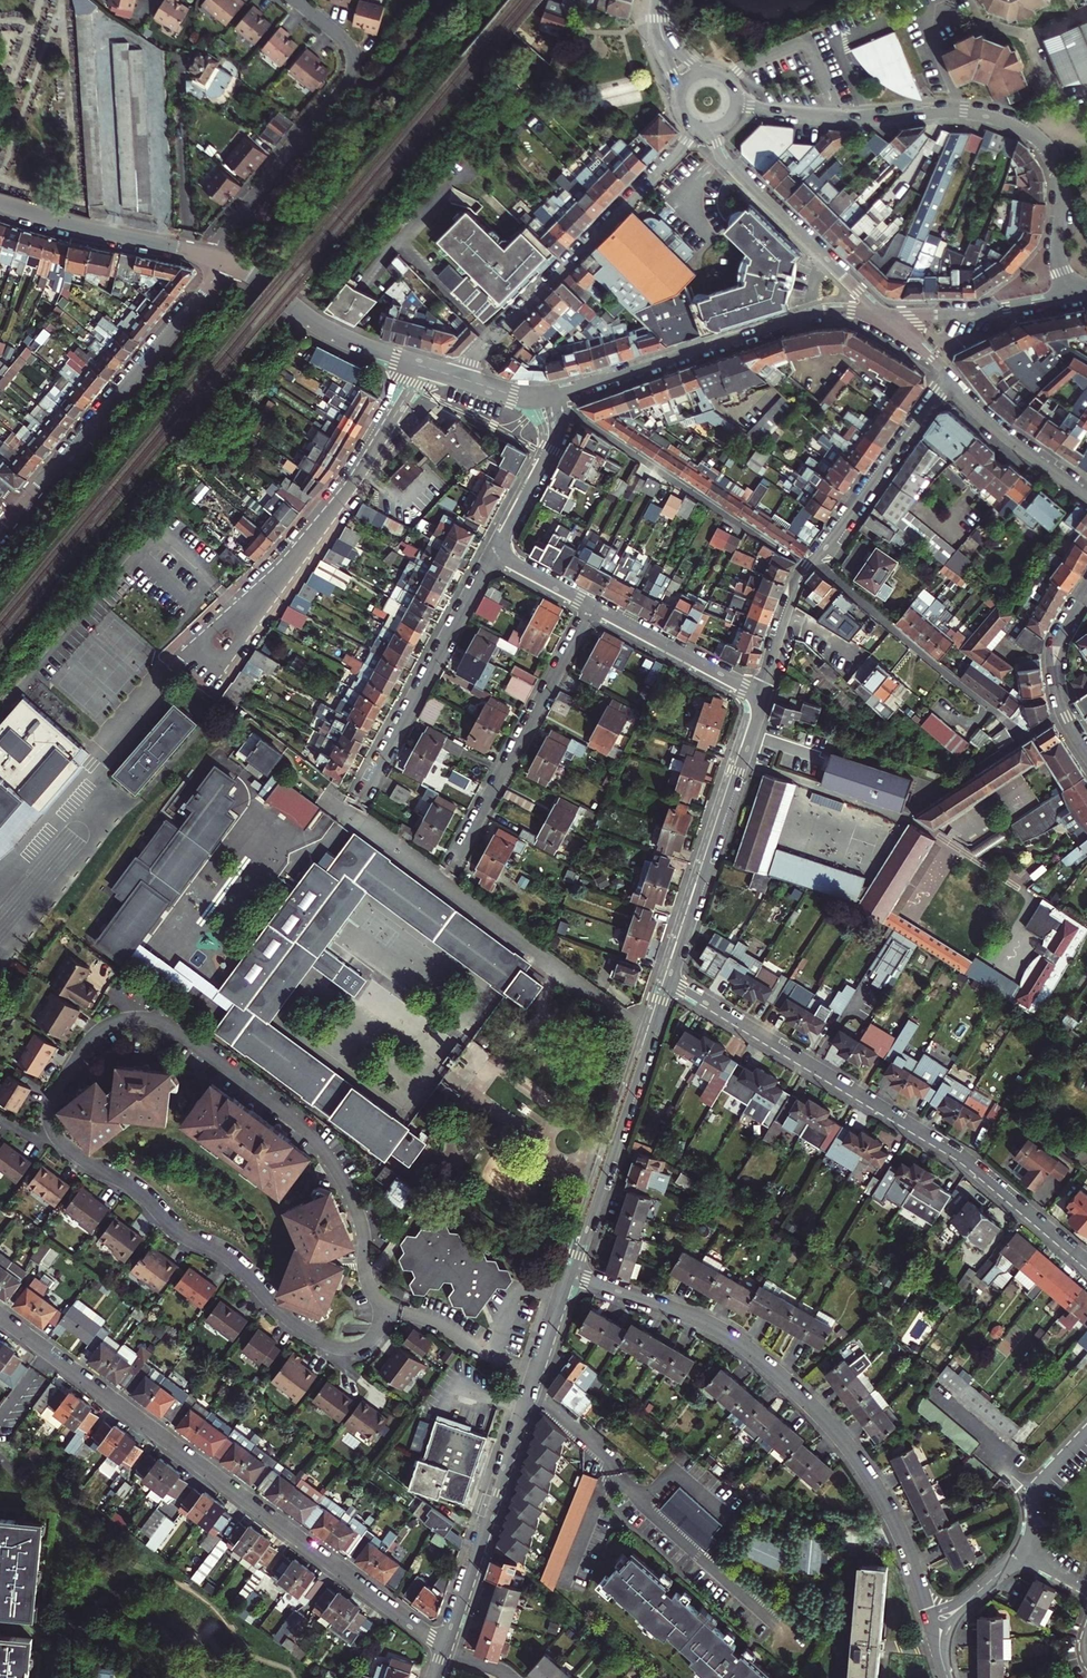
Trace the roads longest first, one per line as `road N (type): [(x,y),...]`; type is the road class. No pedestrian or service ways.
road 1 (residential): [(388,1312),(364,1273),(361,1216),(351,1194),(299,1123),(156,1020),(116,1021),(87,1042),(51,1100),(58,1139),(127,1183),(173,1229),(236,1265),(304,1332),(343,1350),(371,1338)]
road 2 (residential): [(0,1317),(446,1646)]
road 3 (residential): [(570,1279),(705,1324),(814,1408),(878,1490),(929,1620)]
road 4 (residential): [(1086,1264),(963,1160),(669,981)]
road 5 (tertiary): [(1073,297),(1060,264),(1056,169),(1023,130),(966,113),(790,115),(756,109),(736,94)]
road 6 (tertiary): [(950,379),(802,574),(760,695)]
road 7 (tertiary): [(687,120),(680,152),(454,377)]
road 8 (tertiary): [(553,397),(794,321),(880,314)]
road 9 (residential): [(295,0),(351,51),(351,78),(208,256)]
road 10 (residential): [(227,264),(66,460),(19,505)]
road 11 (tertiary): [(669,981),(570,1279)]
road 12 (tertiary): [(760,695),(669,981)]
road 13 (residential): [(592,606),(452,869)]
road 14 (residential): [(360,798),(493,554)]
road 15 (tertiary): [(446,1646),(533,1390)]
road 16 (residential): [(699,127),(728,166),(880,314)]
road 17 (residential): [(423,367),(348,488),(279,574)]
road 18 (tertiary): [(227,264),(323,330),(423,367)]
road 19 (tertiary): [(0,204),(208,256)]
road 20 (residential): [(279,574),(234,609),(197,653),(223,672),(258,627)]
road 21 (tertiary): [(880,314),(990,311),(1073,297)]
road 22 (residential): [(592,606),(760,695)]
road 23 (tertiary): [(950,379),(992,425),(1086,494)]
road 24 (residential): [(1086,752),(1065,711),(1054,658),(1086,587)]
road 25 (residential): [(493,554),(553,441),(553,397)]
road 26 (residential): [(388,1312),(431,1321),(475,1349),(539,1372)]
road 27 (residential): [(1022,1555),(1039,1483),(1086,1429)]
road 28 (residential): [(533,1390),(610,1455),(616,1474)]

